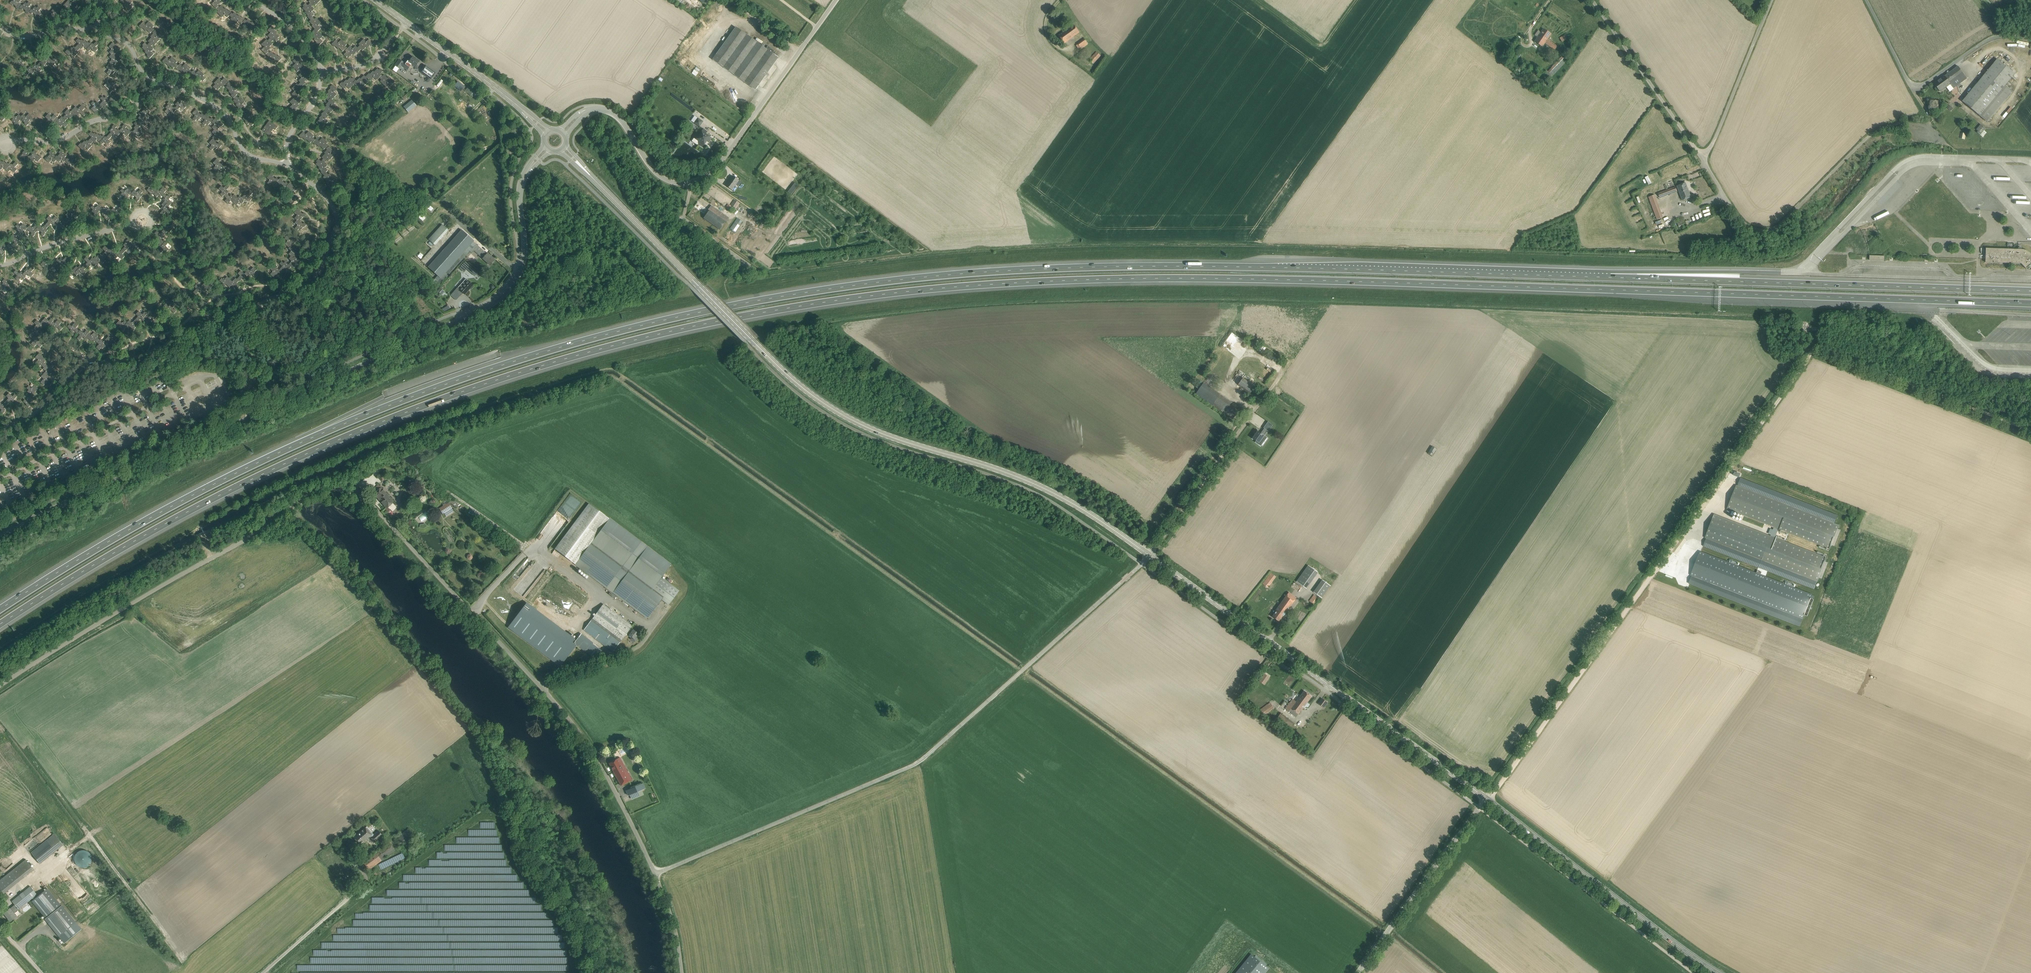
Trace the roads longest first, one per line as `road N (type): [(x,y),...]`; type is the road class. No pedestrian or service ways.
road 1 (motorway): [(0,623),(187,512),(380,422),(574,356),(810,304),(975,285),(1178,278),(2030,304)]
road 2 (motorway): [(1610,277),(1063,267),(887,281),(740,303),(548,351),(345,423),(179,502),(0,609)]
road 3 (unclassified): [(655,874),(567,715),(374,508),(347,490),(297,500),(249,538),(0,686)]
road 4 (track): [(1488,799),(1812,352),(2030,435)]
road 5 (tertiary): [(1150,555),(1046,491),(903,442),(819,400),(564,148)]
road 6 (tertiary): [(0,536),(490,305),(523,264),(521,183),(547,149)]
road 7 (unclassified): [(655,874),(920,761),(1150,555)]
road 8 (motorway): [(2030,291),(1610,277)]
road 9 (tertiary): [(1488,799),(1150,555)]
road 10 (unclassified): [(562,133),(587,111),(612,111),(656,174),(678,182),(702,179),(836,0)]
road 11 (unclassified): [(1704,163),(1741,222),(1773,229),(1870,135),(1901,123),(1927,124)]
road 12 (tertiary): [(1712,972),(1488,799)]
road 13 (unclassified): [(1866,0),(1915,88),(1995,36),(2030,36)]
road 14 (tertiary): [(548,133),(375,0)]
road 15 (unclassified): [(1359,972),(1488,799)]
road 16 (unclassified): [(1704,163),(1589,0)]
road 17 (unclassified): [(1704,163),(1772,0)]
road 18 (track): [(1150,555),(1238,431)]
road 19 (motorway): [(1743,272),(1610,277)]

